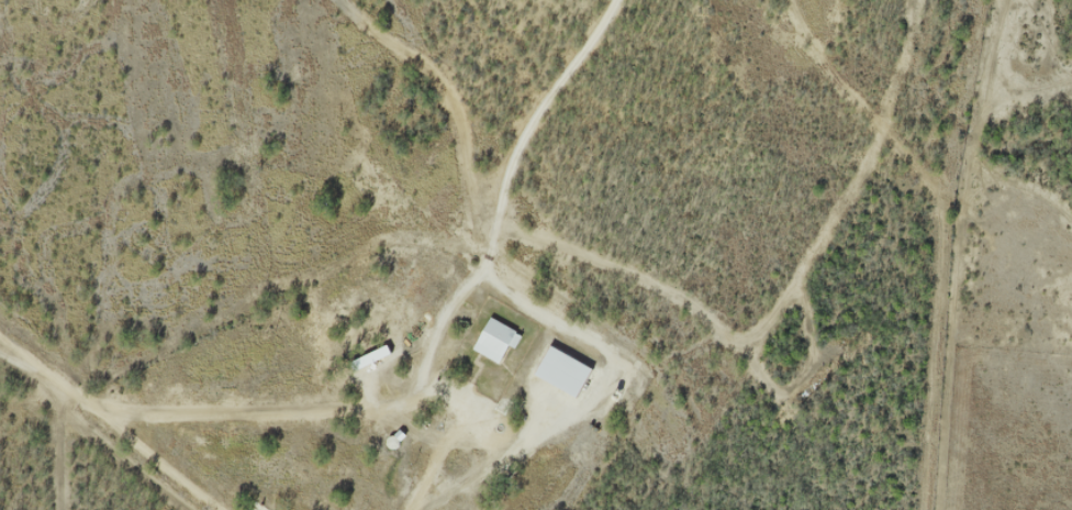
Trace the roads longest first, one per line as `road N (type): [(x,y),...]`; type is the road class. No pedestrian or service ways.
road 1 (residential): [(0,336),(219,509)]

